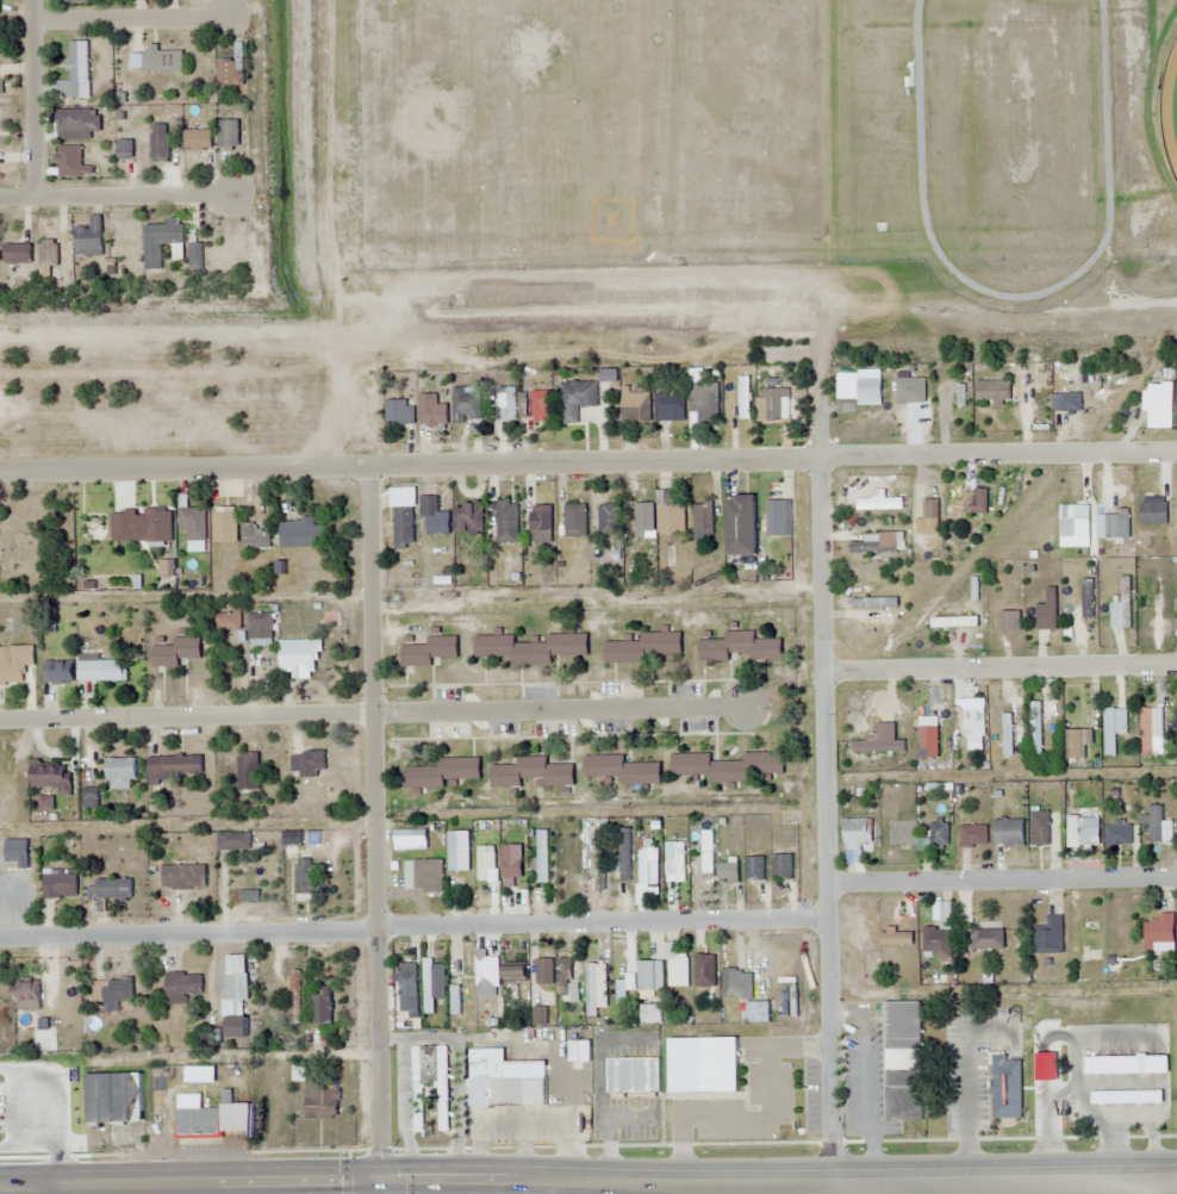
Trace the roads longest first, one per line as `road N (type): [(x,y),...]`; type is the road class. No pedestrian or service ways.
road 1 (residential): [(0,471),(1176,451)]
road 2 (residential): [(0,938),(832,918)]
road 3 (primary): [(1176,1181),(381,1177)]
road 4 (residential): [(829,1184),(832,918),(817,393)]
road 5 (residential): [(755,708),(0,719)]
road 6 (residential): [(381,1177),(368,464)]
road 7 (primary): [(0,1187),(381,1177)]
road 8 (residential): [(1176,663),(823,670)]
road 9 (residential): [(1176,877),(830,885)]
road 10 (residential): [(0,196),(232,193)]
road 11 (residential): [(32,20),(230,17)]
road 12 (residential): [(33,195),(32,0)]

